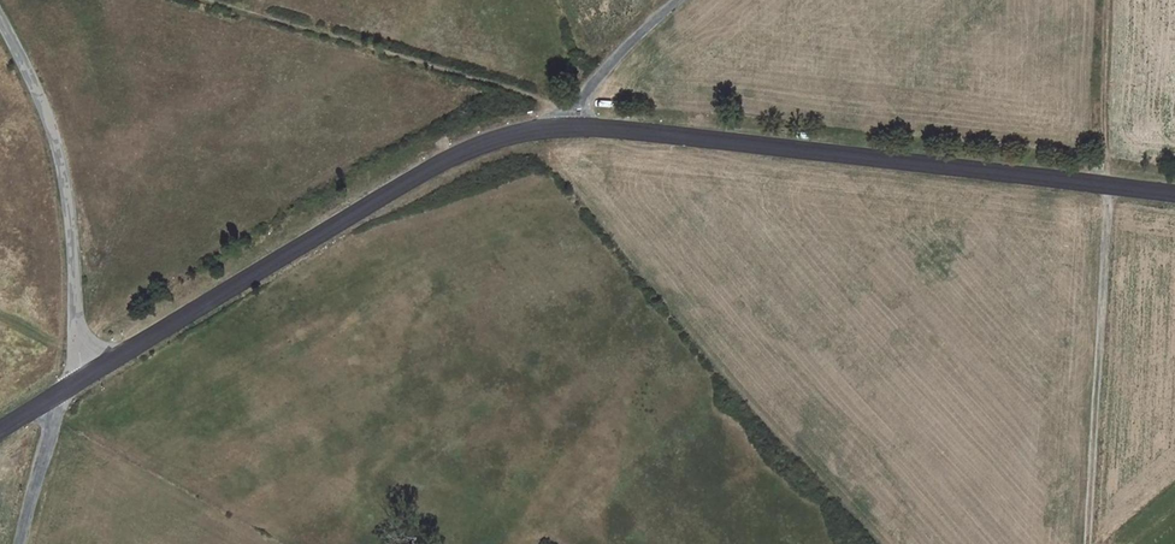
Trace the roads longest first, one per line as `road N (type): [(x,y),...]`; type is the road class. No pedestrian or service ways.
road 1 (secondary): [(1174,186),(580,121)]
road 2 (secondary): [(580,121),(544,125),(429,167),(79,381)]
road 3 (track): [(1099,0),(1103,177),(1086,543)]
road 4 (unclassified): [(0,20),(51,119),(71,218),(79,381)]
road 5 (unclassified): [(79,381),(51,433),(22,543)]
road 6 (unclassified): [(580,121),(621,52),(683,0)]

